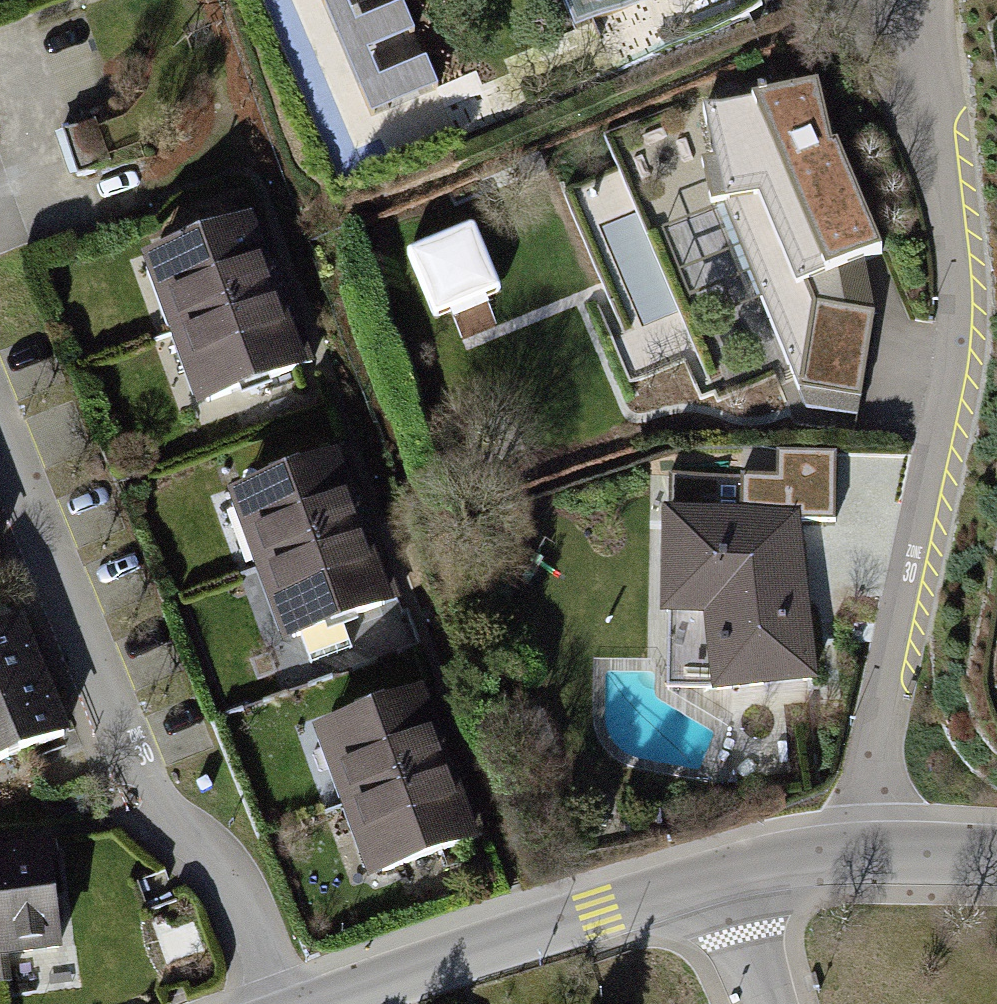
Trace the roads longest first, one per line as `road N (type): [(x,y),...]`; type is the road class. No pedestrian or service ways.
road 1 (residential): [(866,854),(869,793),(959,342),(953,215),(923,85),(927,0)]
road 2 (residential): [(277,1003),(229,871),(164,818),(130,761),(0,431)]
road 3 (residential): [(325,1003),(721,873)]
road 4 (residential): [(721,873),(866,854)]
road 5 (residential): [(721,873),(768,1003)]
road 6 (residential): [(866,854),(996,854)]

